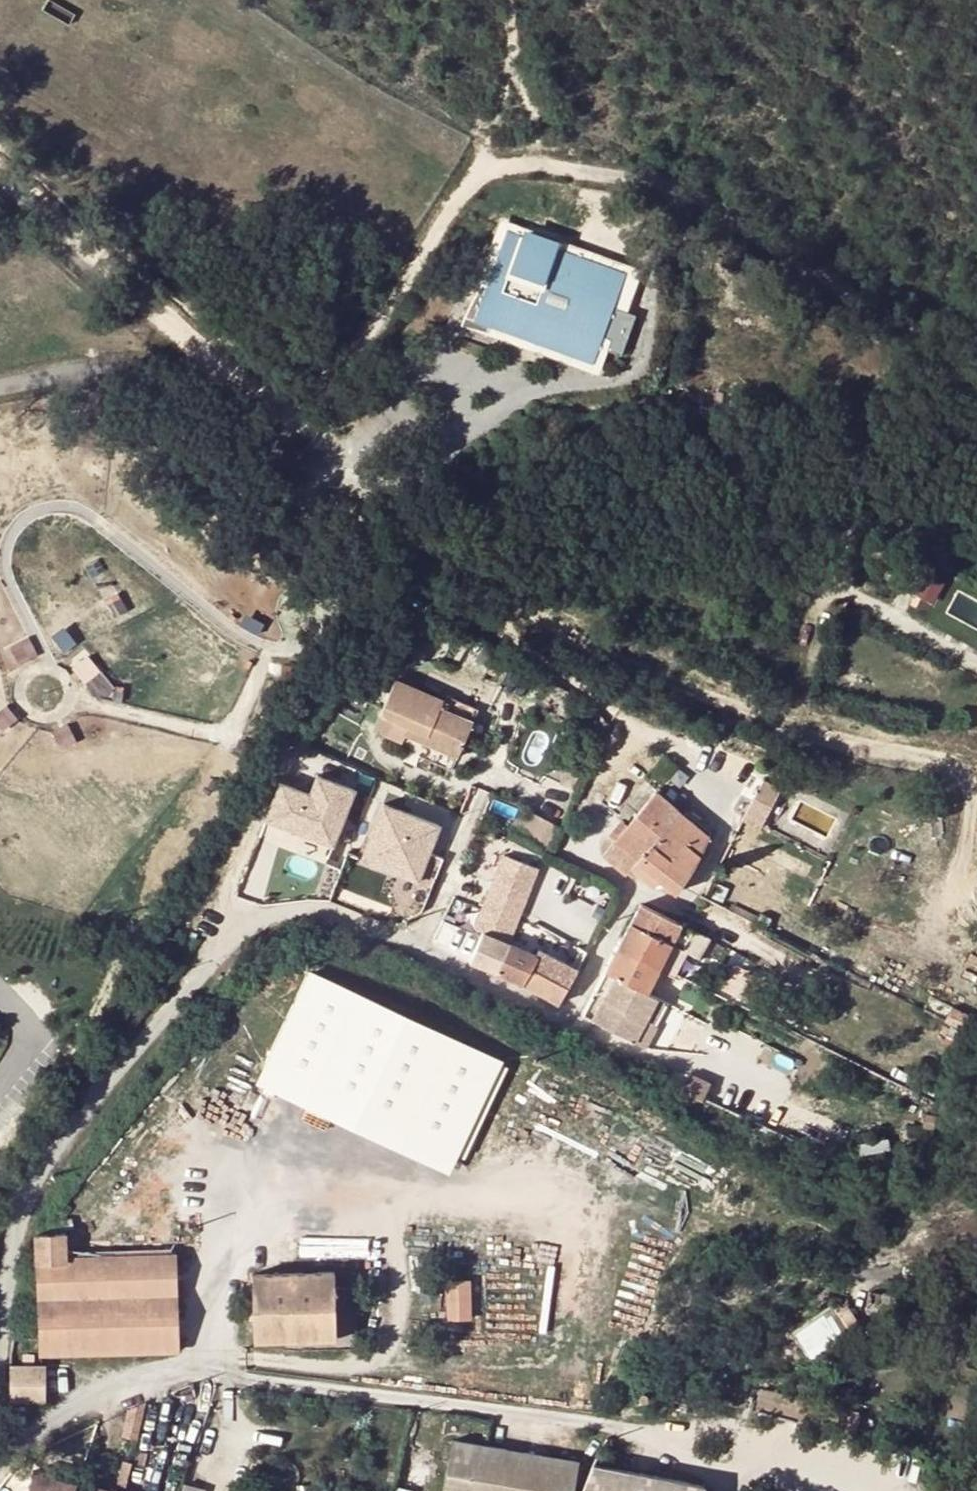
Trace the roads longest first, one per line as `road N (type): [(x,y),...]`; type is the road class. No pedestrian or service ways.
road 1 (residential): [(0,1423),(1,1324),(37,1182),(133,1051),(237,938),(278,912),(321,911),(563,1020),(574,1012),(631,887),(682,908)]
road 2 (unclassified): [(291,413),(315,401),(475,179),(510,166),(632,181),(686,199),(905,329),(959,353)]
road 3 (unclassified): [(0,1457),(23,1431),(138,1379),(204,1365),(590,1420),(659,1445),(739,1490)]
road 4 (unclassified): [(0,176),(263,407),(291,413)]
road 5 (track): [(530,167),(539,134),(510,63),(510,0)]

